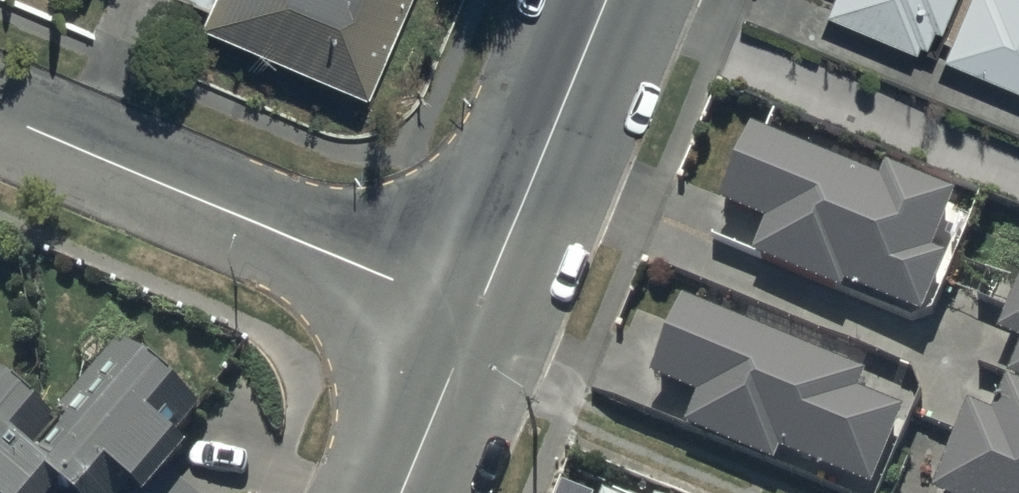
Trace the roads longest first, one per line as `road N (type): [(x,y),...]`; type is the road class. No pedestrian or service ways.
road 1 (residential): [(0,117),(475,318)]
road 2 (tertiary): [(475,318),(607,0)]
road 3 (tertiary): [(403,492),(475,318)]

